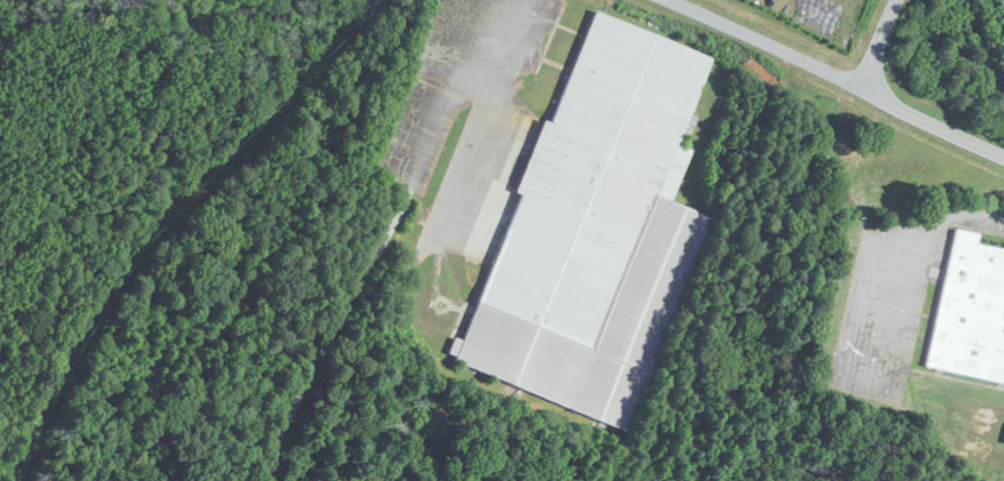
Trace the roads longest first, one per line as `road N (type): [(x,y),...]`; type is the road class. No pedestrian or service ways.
road 1 (residential): [(861,91),(663,0)]
road 2 (residential): [(1003,158),(861,91)]

